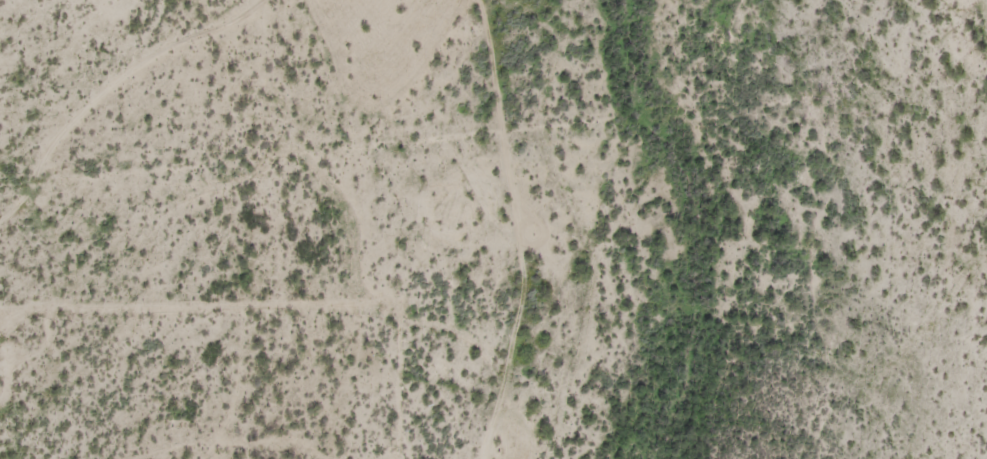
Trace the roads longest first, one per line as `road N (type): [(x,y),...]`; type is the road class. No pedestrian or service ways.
road 1 (track): [(502,458),(526,249),(518,131),(486,0)]

